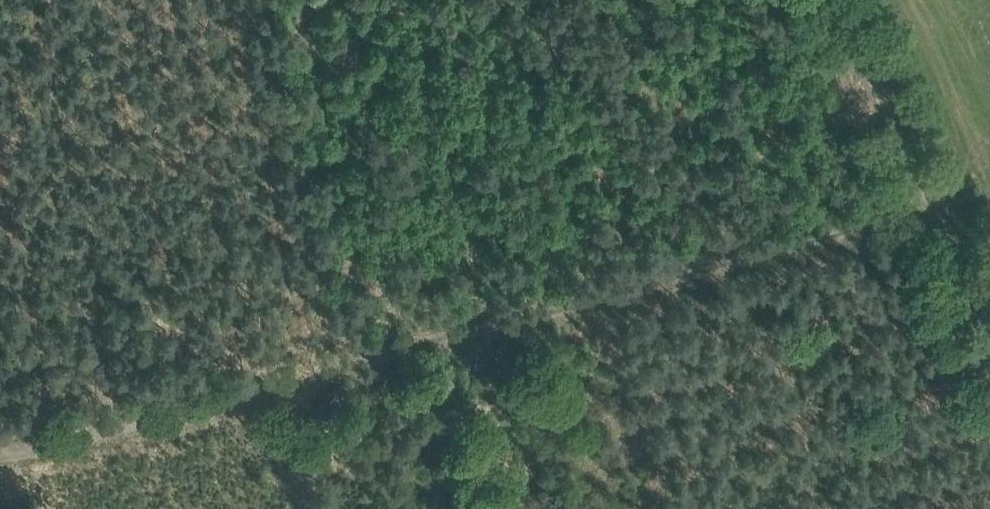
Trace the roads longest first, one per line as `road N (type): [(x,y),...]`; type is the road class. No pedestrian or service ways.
road 1 (track): [(939,203),(289,386)]
road 2 (track): [(0,449),(289,386)]
road 3 (track): [(838,0),(939,203)]
road 4 (track): [(289,386),(328,508)]

